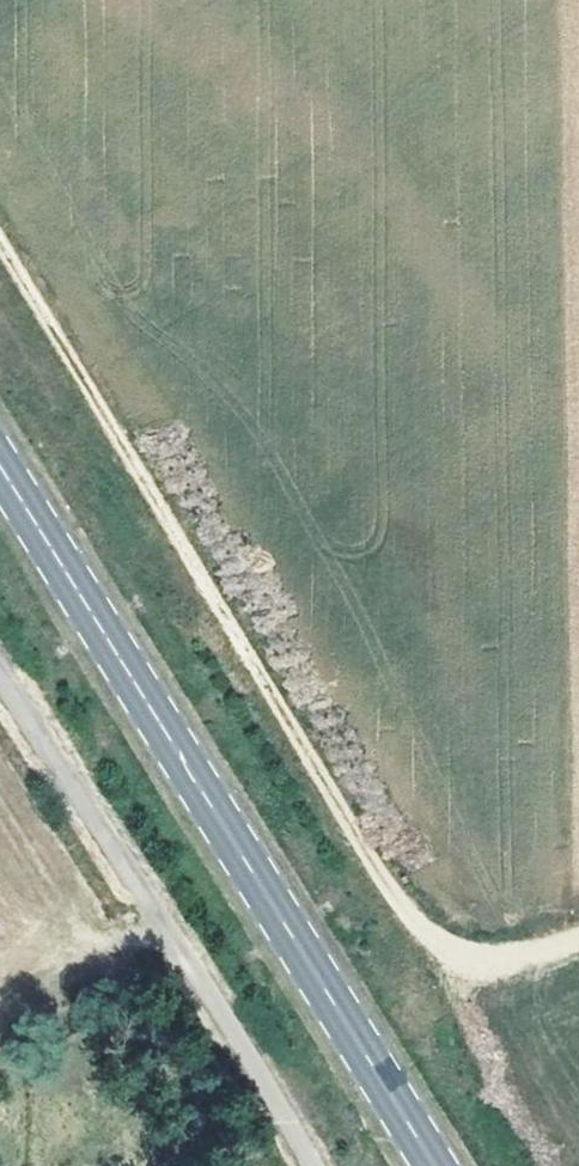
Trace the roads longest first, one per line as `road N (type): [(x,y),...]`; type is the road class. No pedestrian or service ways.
road 1 (track): [(578,942),(492,971),(449,961),(410,922),(0,245)]
road 2 (primary): [(431,1165),(0,469)]

